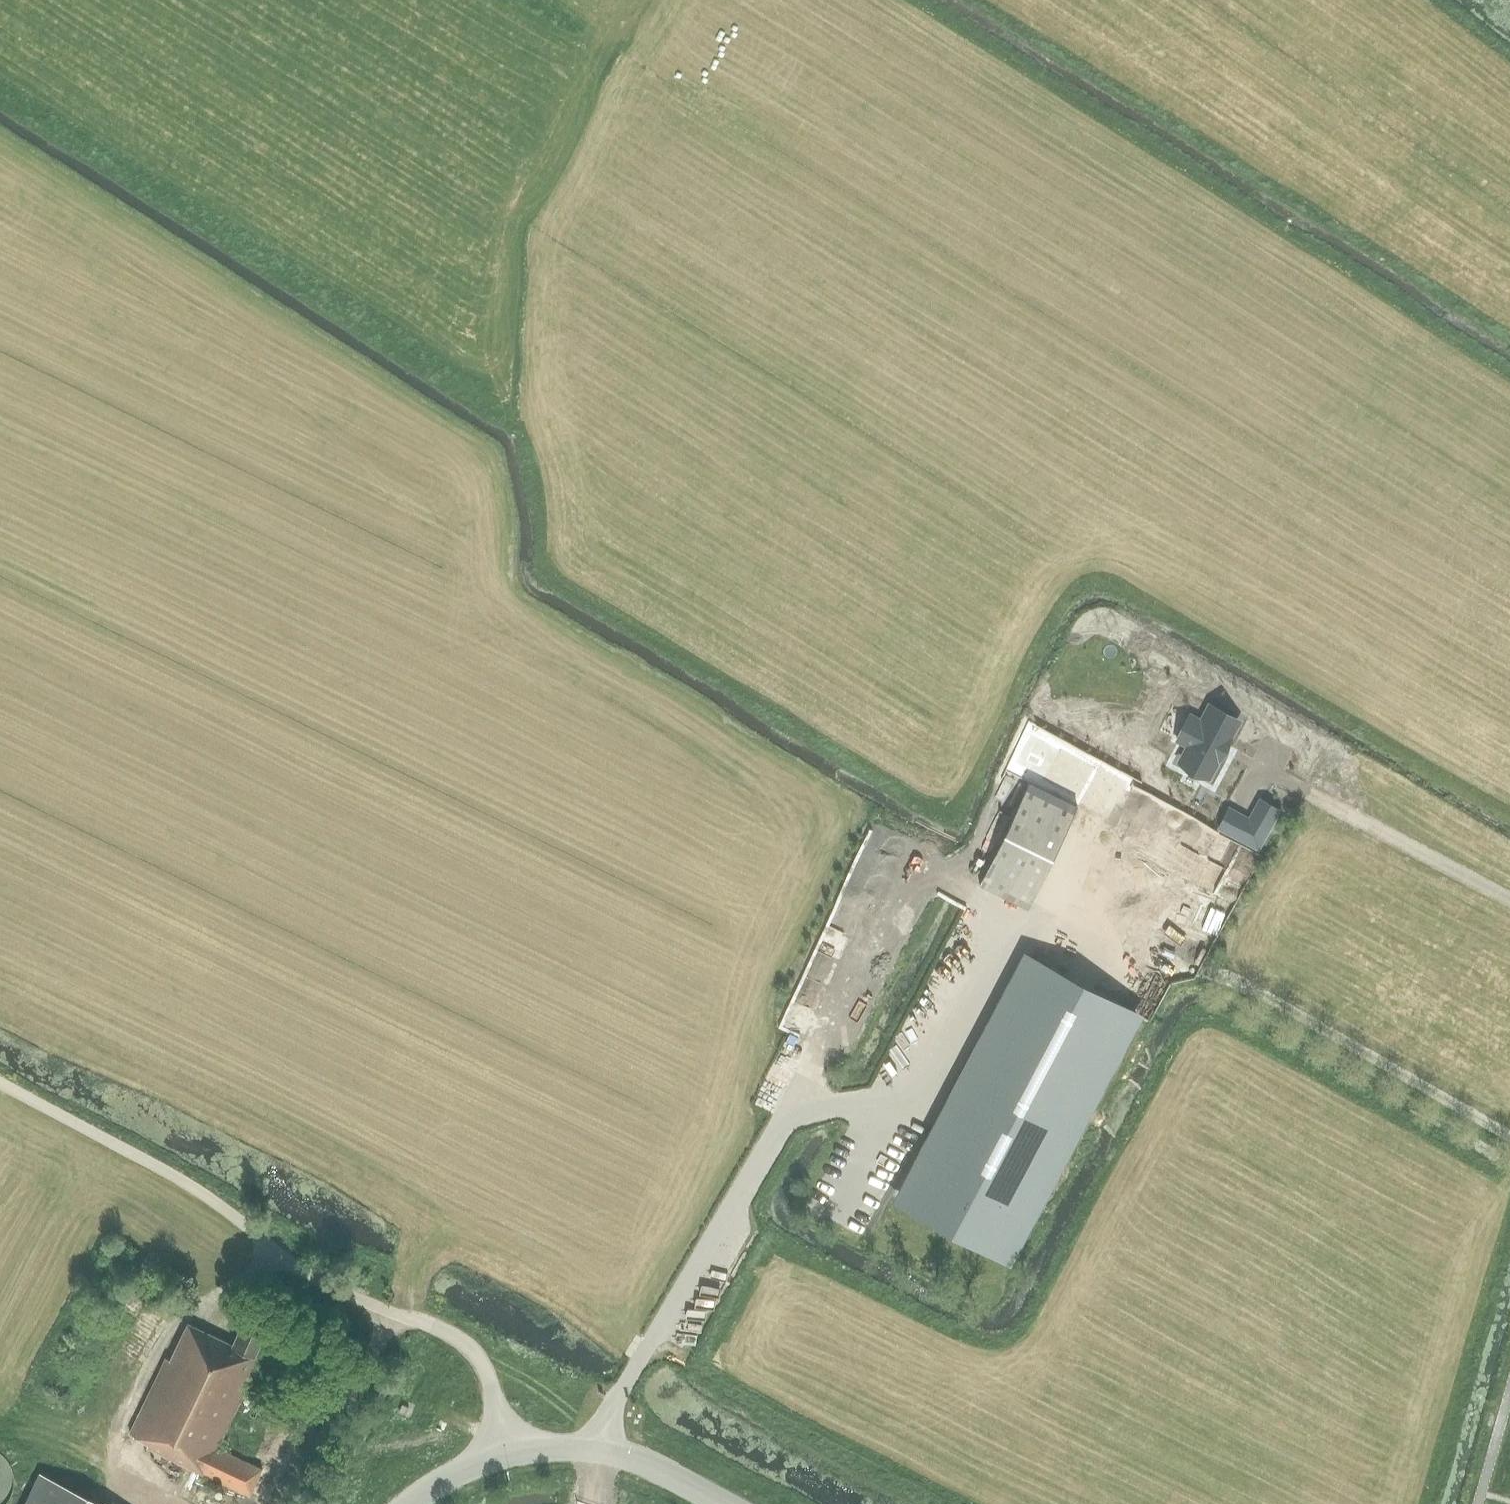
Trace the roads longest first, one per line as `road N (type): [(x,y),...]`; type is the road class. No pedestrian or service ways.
road 1 (unclassified): [(515,1455),(487,1368),(462,1342),(306,1274),(198,1190),(0,1082)]
road 2 (tertiary): [(721,1503),(620,1455),(515,1455)]
road 3 (track): [(170,1503),(121,1481),(116,1465),(127,1417)]

